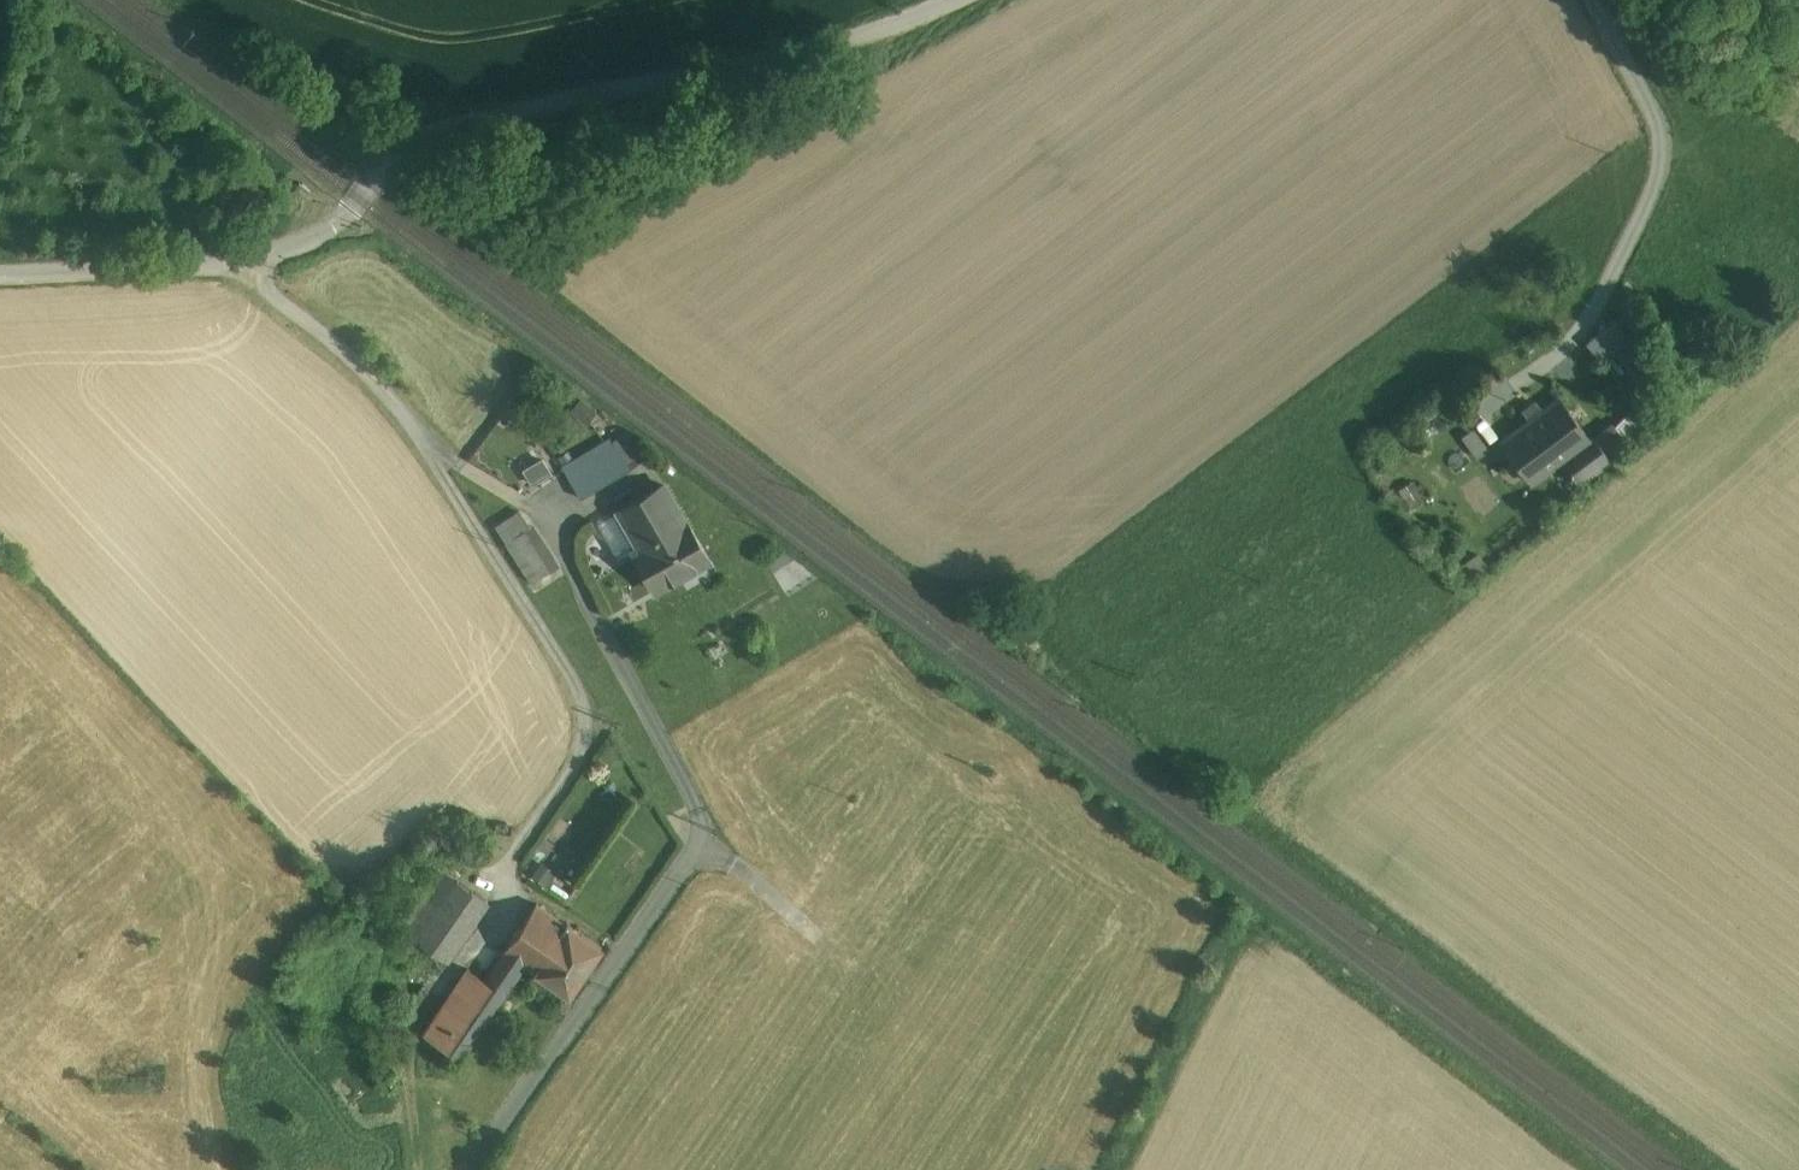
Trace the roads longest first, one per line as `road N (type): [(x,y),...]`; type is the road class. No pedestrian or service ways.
road 1 (unclassified): [(938,0),(782,62),(502,115),(412,146),(335,226),(239,262),(0,271)]

